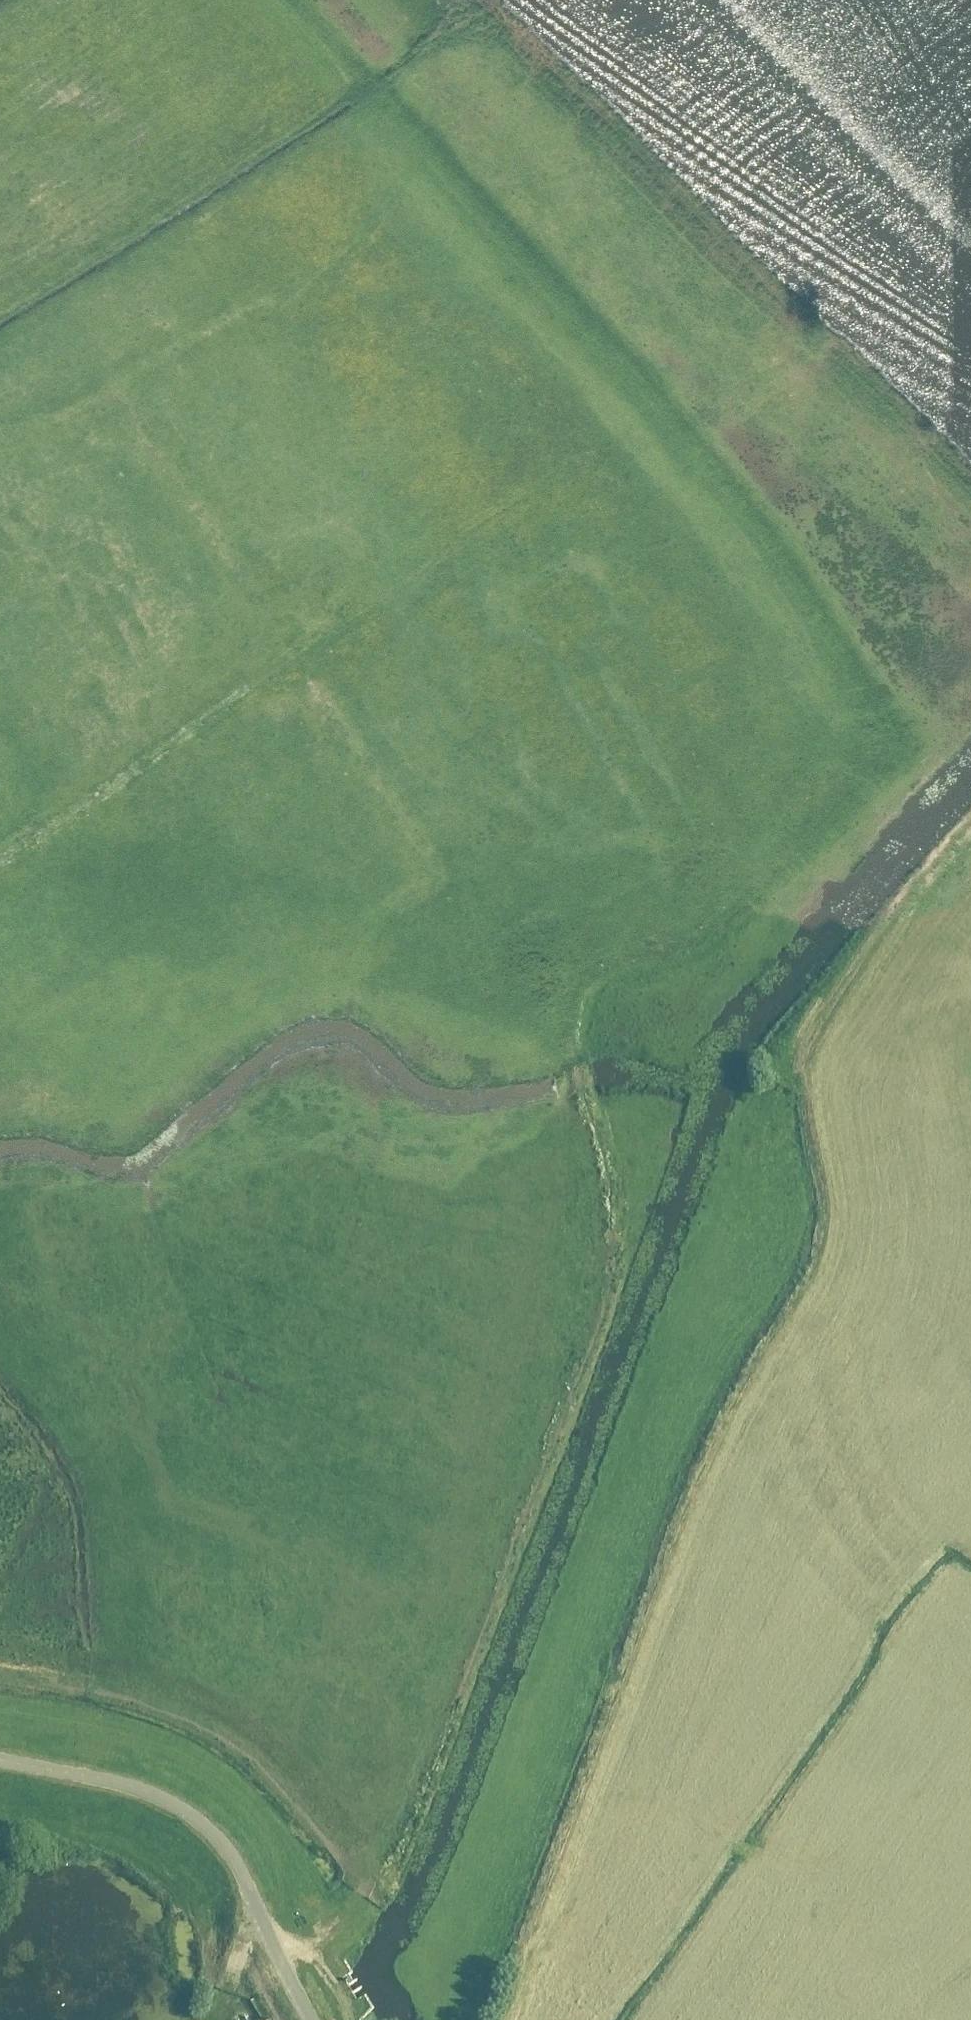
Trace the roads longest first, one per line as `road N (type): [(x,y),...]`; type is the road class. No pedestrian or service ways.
road 1 (unclassified): [(308,2019),(238,1868),(205,1828),(126,1786),(0,1762)]

